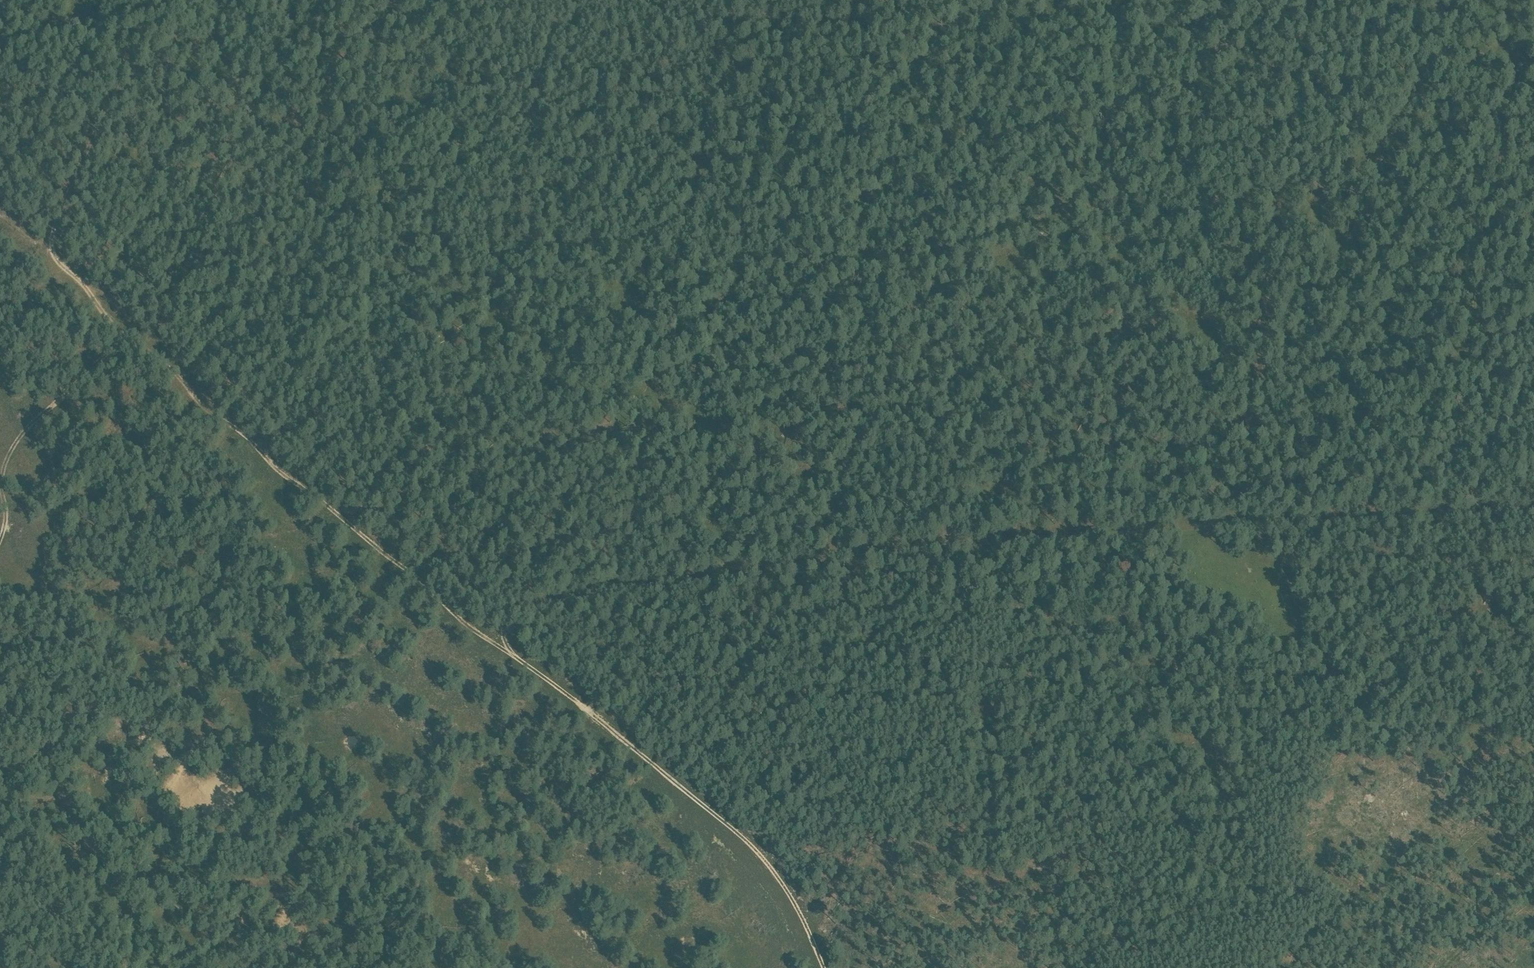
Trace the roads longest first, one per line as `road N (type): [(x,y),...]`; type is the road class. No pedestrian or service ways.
road 1 (track): [(509,649),(200,404),(161,355),(116,326),(51,252),(51,230),(151,0)]
road 2 (track): [(824,967),(763,857),(521,660),(504,627)]
road 3 (track): [(116,326),(88,371),(13,445),(1,484),(8,510),(0,539)]

